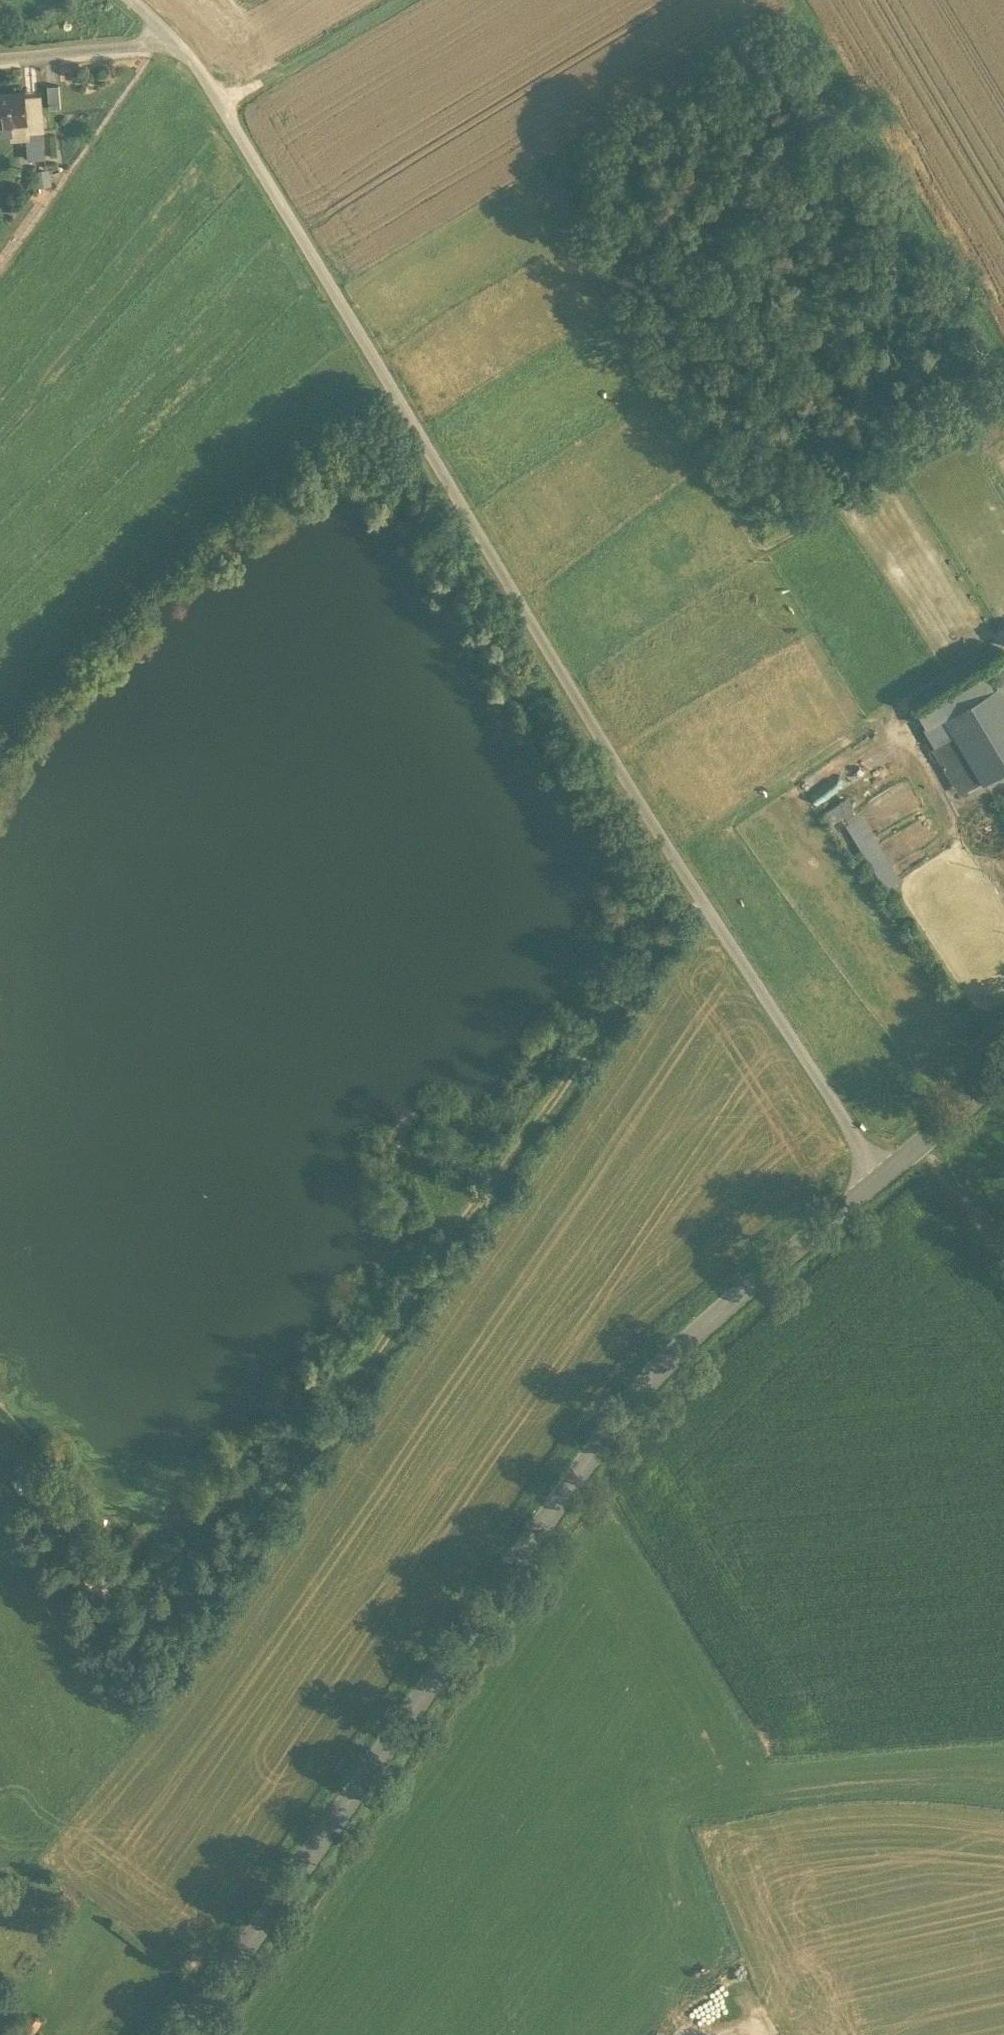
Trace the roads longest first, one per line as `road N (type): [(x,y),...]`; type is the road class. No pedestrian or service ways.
road 1 (unclassified): [(183,43),(879,1170)]
road 2 (secondary): [(879,1170),(675,1353),(178,2034)]
road 3 (unclassified): [(183,43),(0,61)]
road 4 (secondary): [(1003,1066),(879,1170)]

